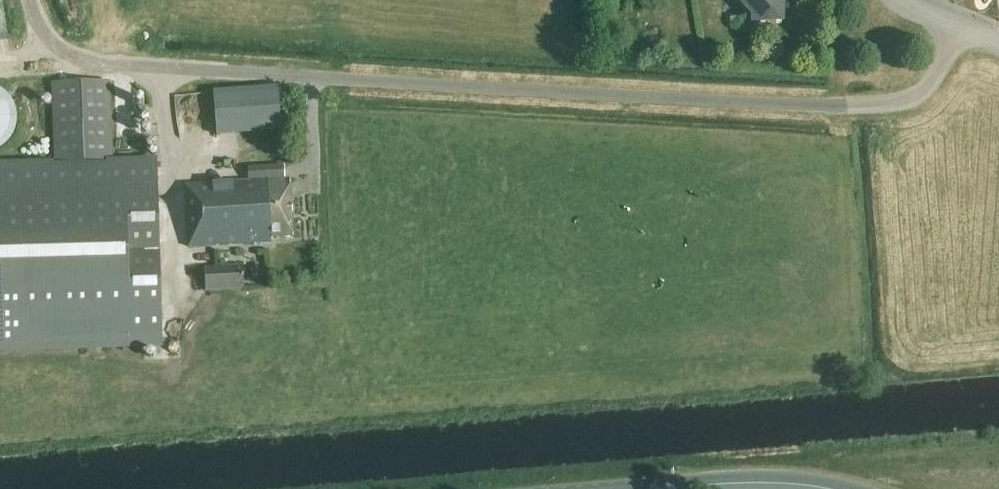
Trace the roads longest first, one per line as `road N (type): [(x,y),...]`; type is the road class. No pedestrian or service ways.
road 1 (unclassified): [(960,28),(916,95),(851,107),(98,67),(57,52),(37,27),(29,0)]
road 2 (tertiary): [(657,488),(795,488)]

